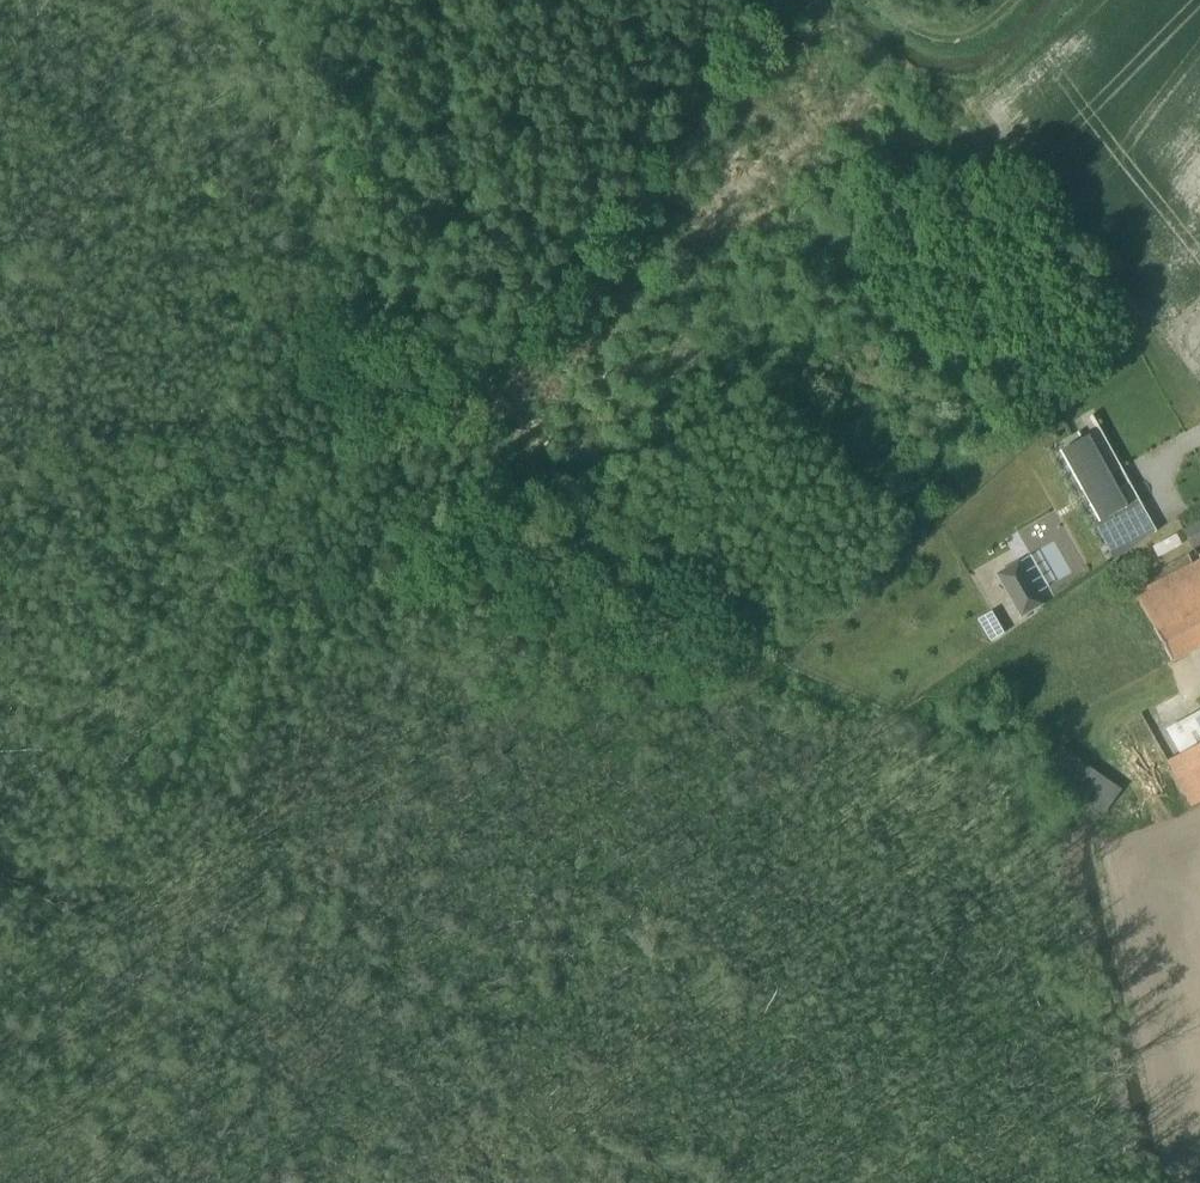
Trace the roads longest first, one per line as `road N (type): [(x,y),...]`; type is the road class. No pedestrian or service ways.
road 1 (track): [(855,0),(943,44),(992,31),(1024,0)]

